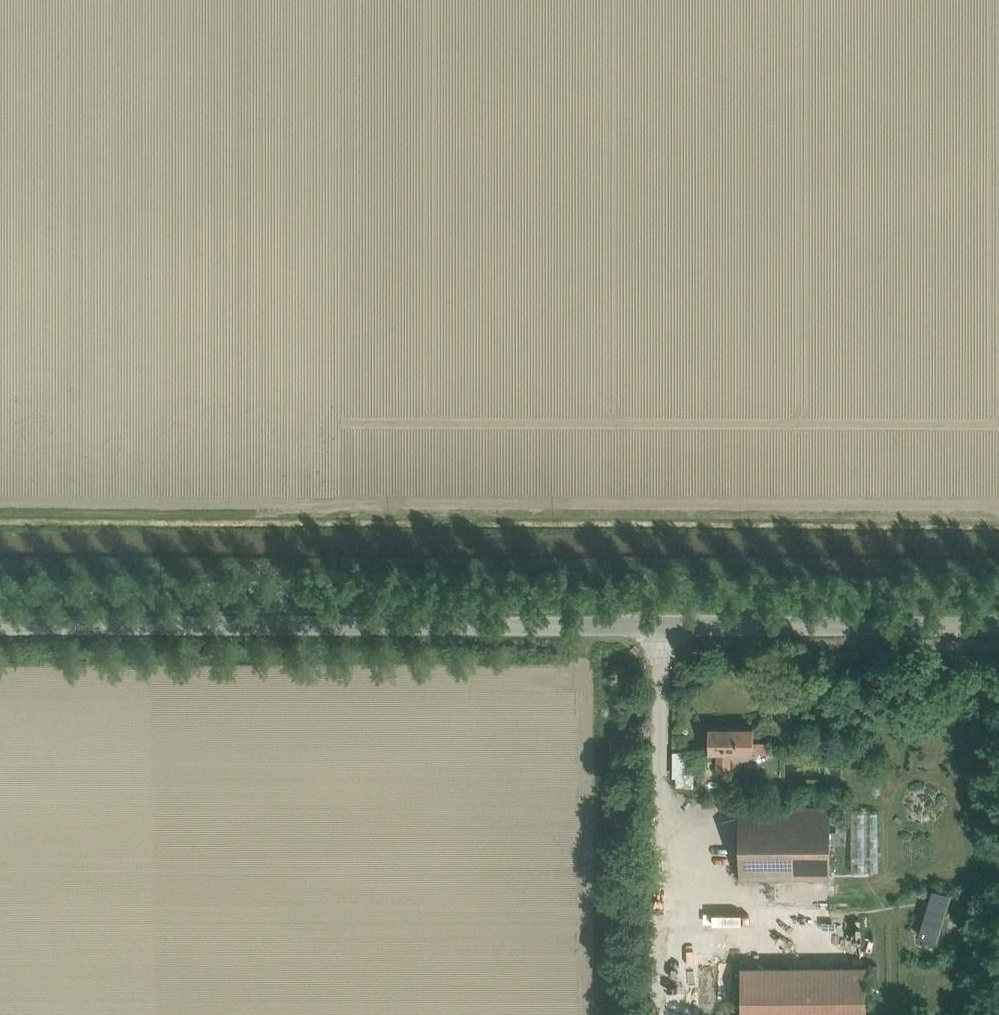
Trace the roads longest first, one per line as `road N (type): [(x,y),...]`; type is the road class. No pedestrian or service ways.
road 1 (unclassified): [(0,627),(998,627)]

